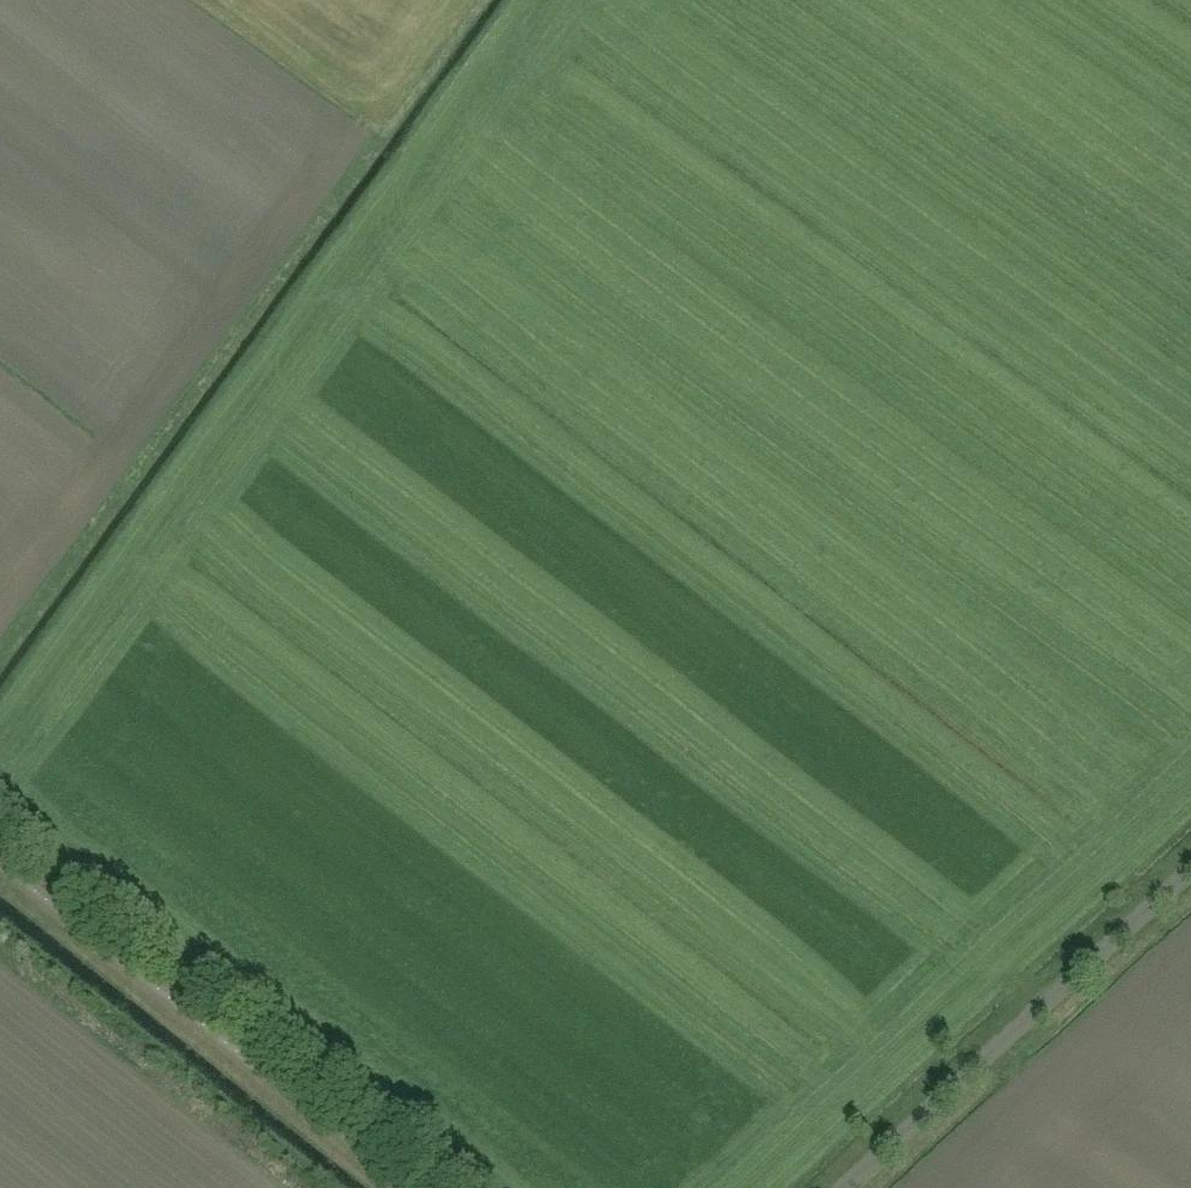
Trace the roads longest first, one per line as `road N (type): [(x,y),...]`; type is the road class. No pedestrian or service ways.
road 1 (unclassified): [(414,1187),(0,852)]
road 2 (unclassified): [(843,1187),(1190,875)]

